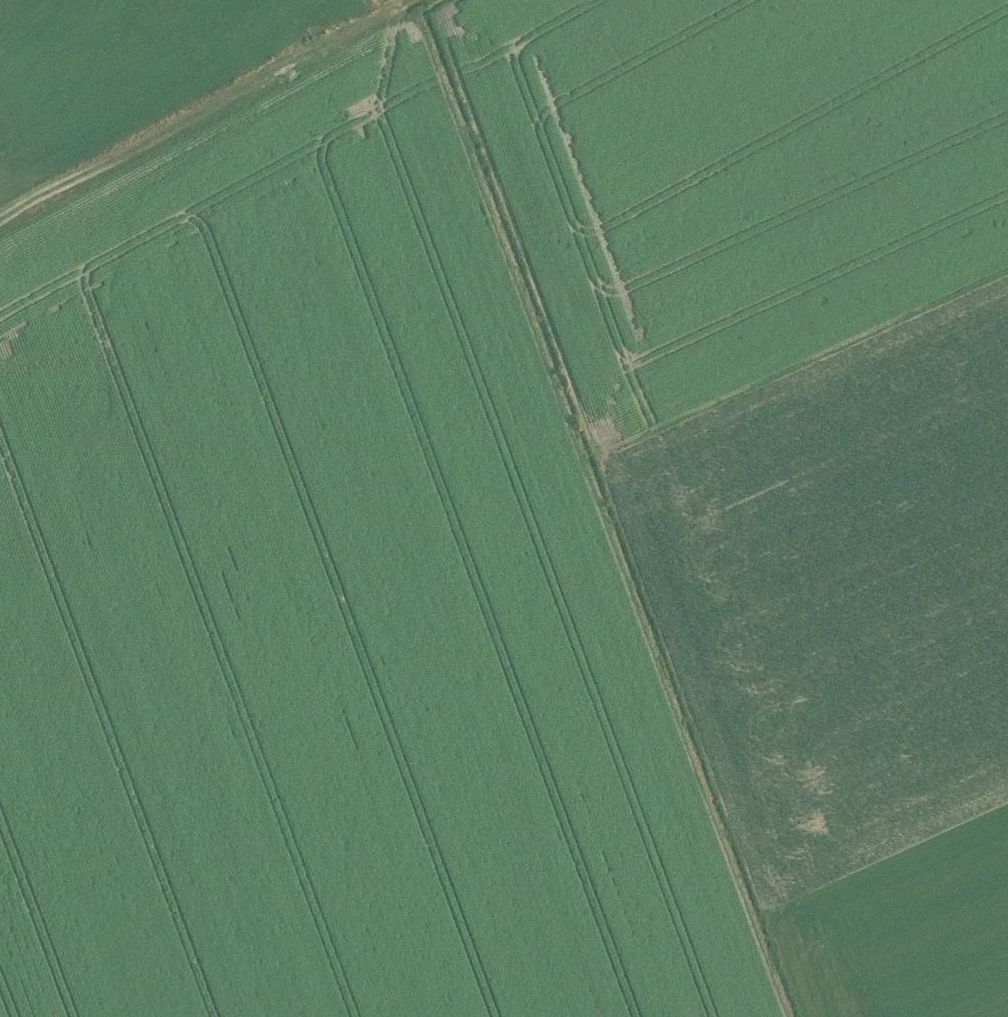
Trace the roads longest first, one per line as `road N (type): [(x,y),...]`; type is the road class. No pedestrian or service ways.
road 1 (track): [(0,222),(410,0)]

